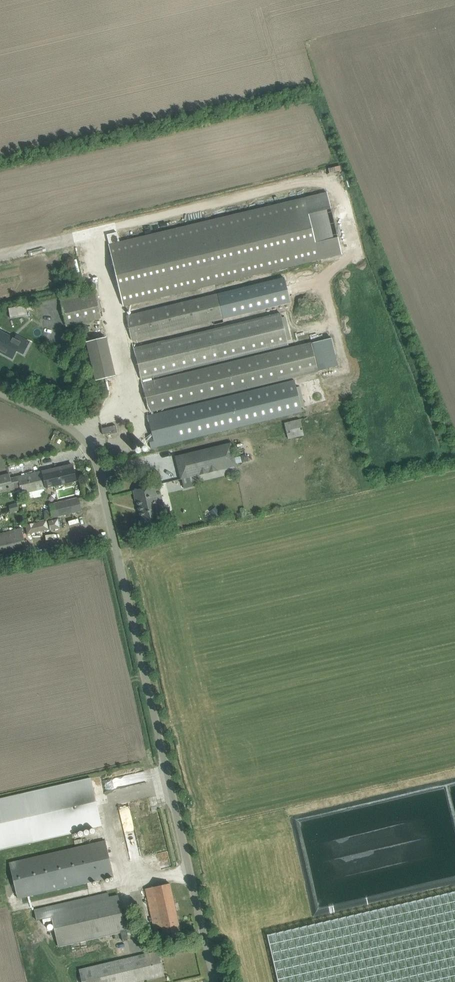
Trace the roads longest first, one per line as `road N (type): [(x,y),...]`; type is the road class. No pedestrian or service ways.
road 1 (unclassified): [(215,981),(92,452),(69,426),(0,392)]

